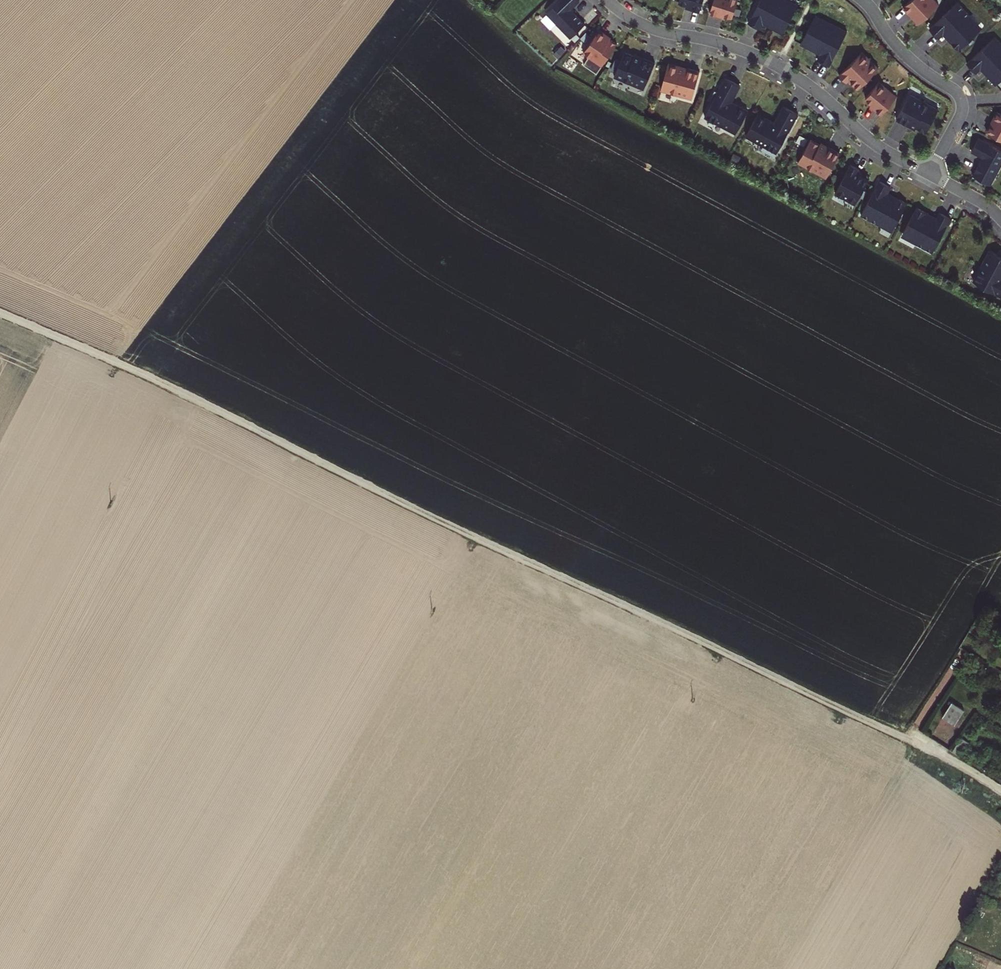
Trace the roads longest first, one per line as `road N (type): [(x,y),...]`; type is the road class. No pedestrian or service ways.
road 1 (track): [(939,752),(0,312)]
road 2 (residential): [(930,174),(874,144),(777,66),(647,26),(608,0)]
road 3 (residential): [(864,0),(902,53),(961,98),(961,116),(930,174)]

